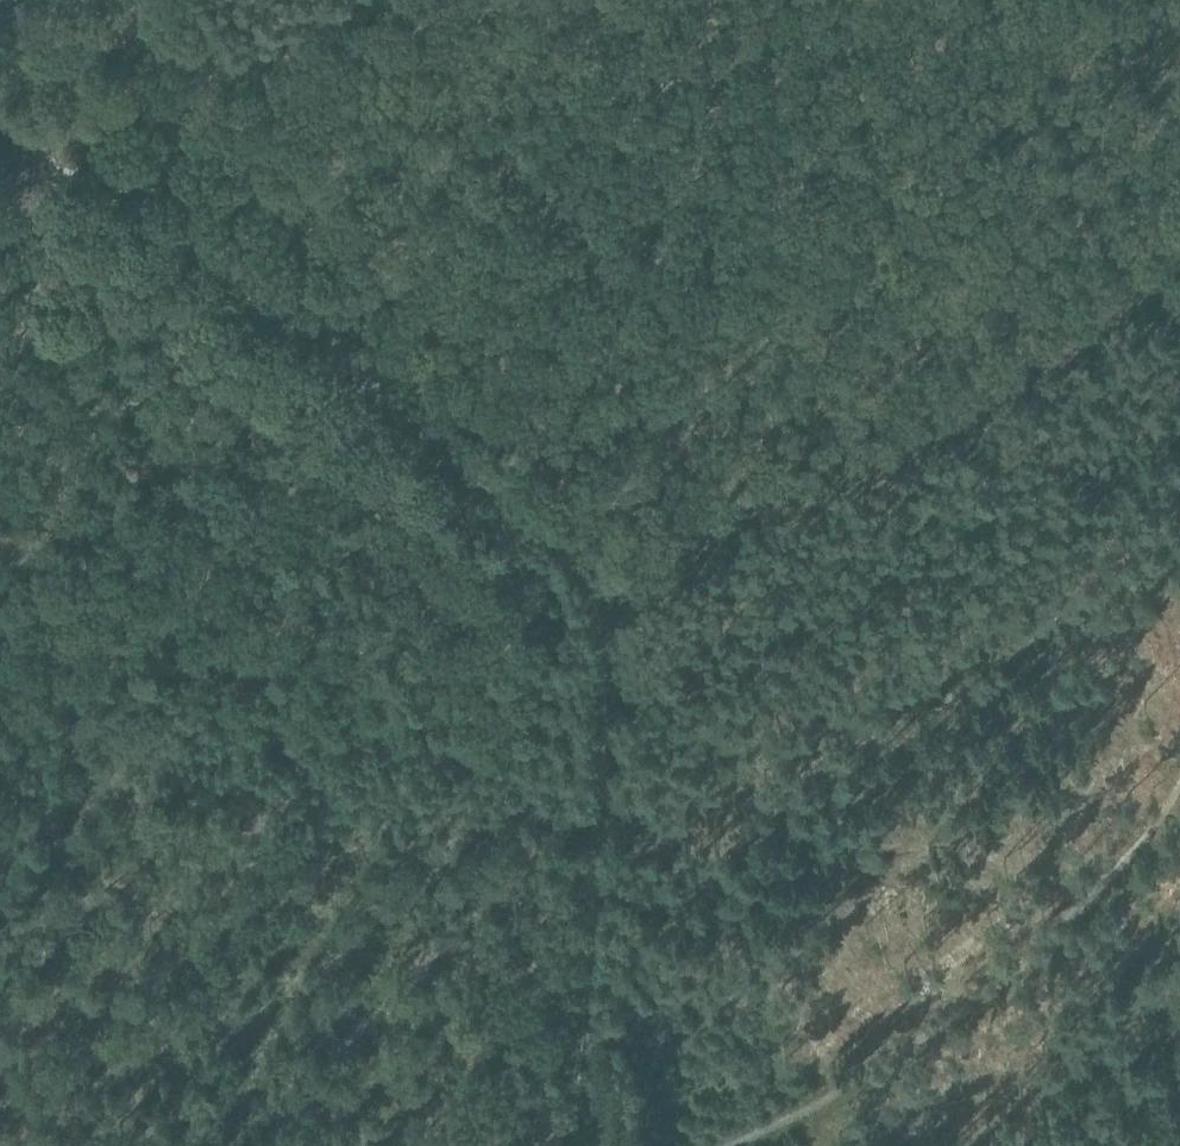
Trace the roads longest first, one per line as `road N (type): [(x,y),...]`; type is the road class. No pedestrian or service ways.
road 1 (track): [(0,132),(555,532),(587,586),(601,627),(572,1145)]

